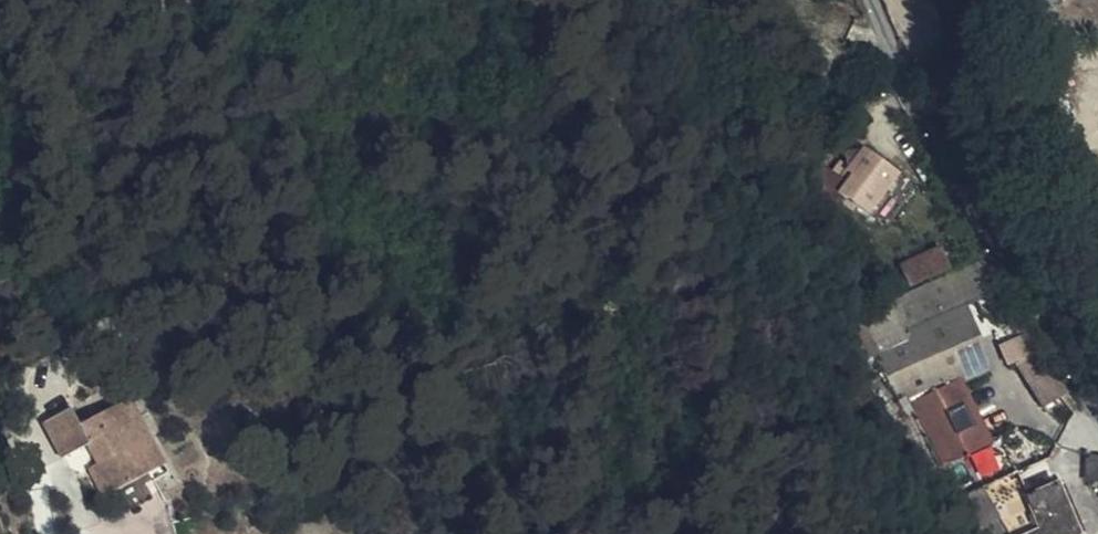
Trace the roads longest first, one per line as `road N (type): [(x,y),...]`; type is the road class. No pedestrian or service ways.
road 1 (unclassified): [(1097,417),(960,187),(871,0)]

